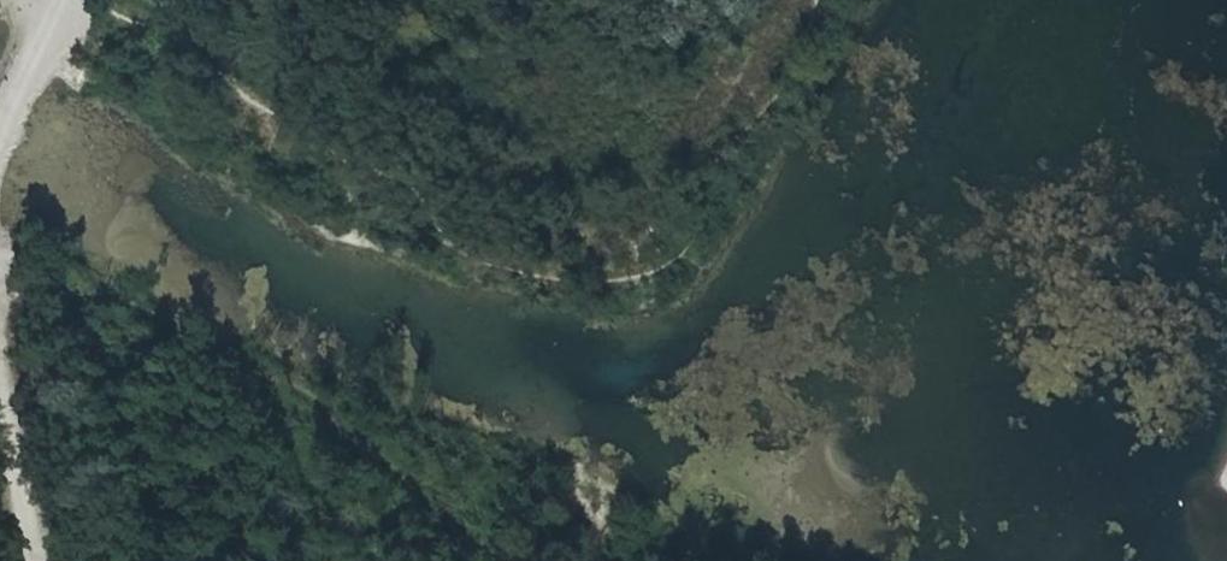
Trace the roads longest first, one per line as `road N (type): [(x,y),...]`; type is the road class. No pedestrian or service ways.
road 1 (track): [(0,407),(44,560)]
road 2 (track): [(56,0),(31,35),(0,115)]

